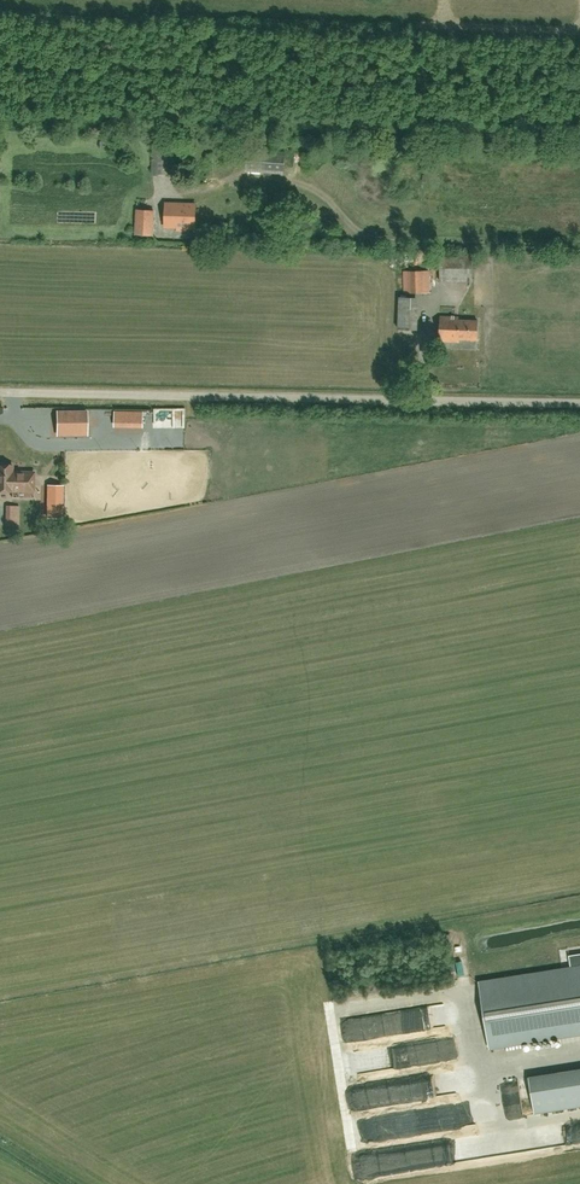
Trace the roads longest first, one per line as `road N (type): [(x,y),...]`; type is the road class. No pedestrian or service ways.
road 1 (unclassified): [(579,404),(0,393)]

